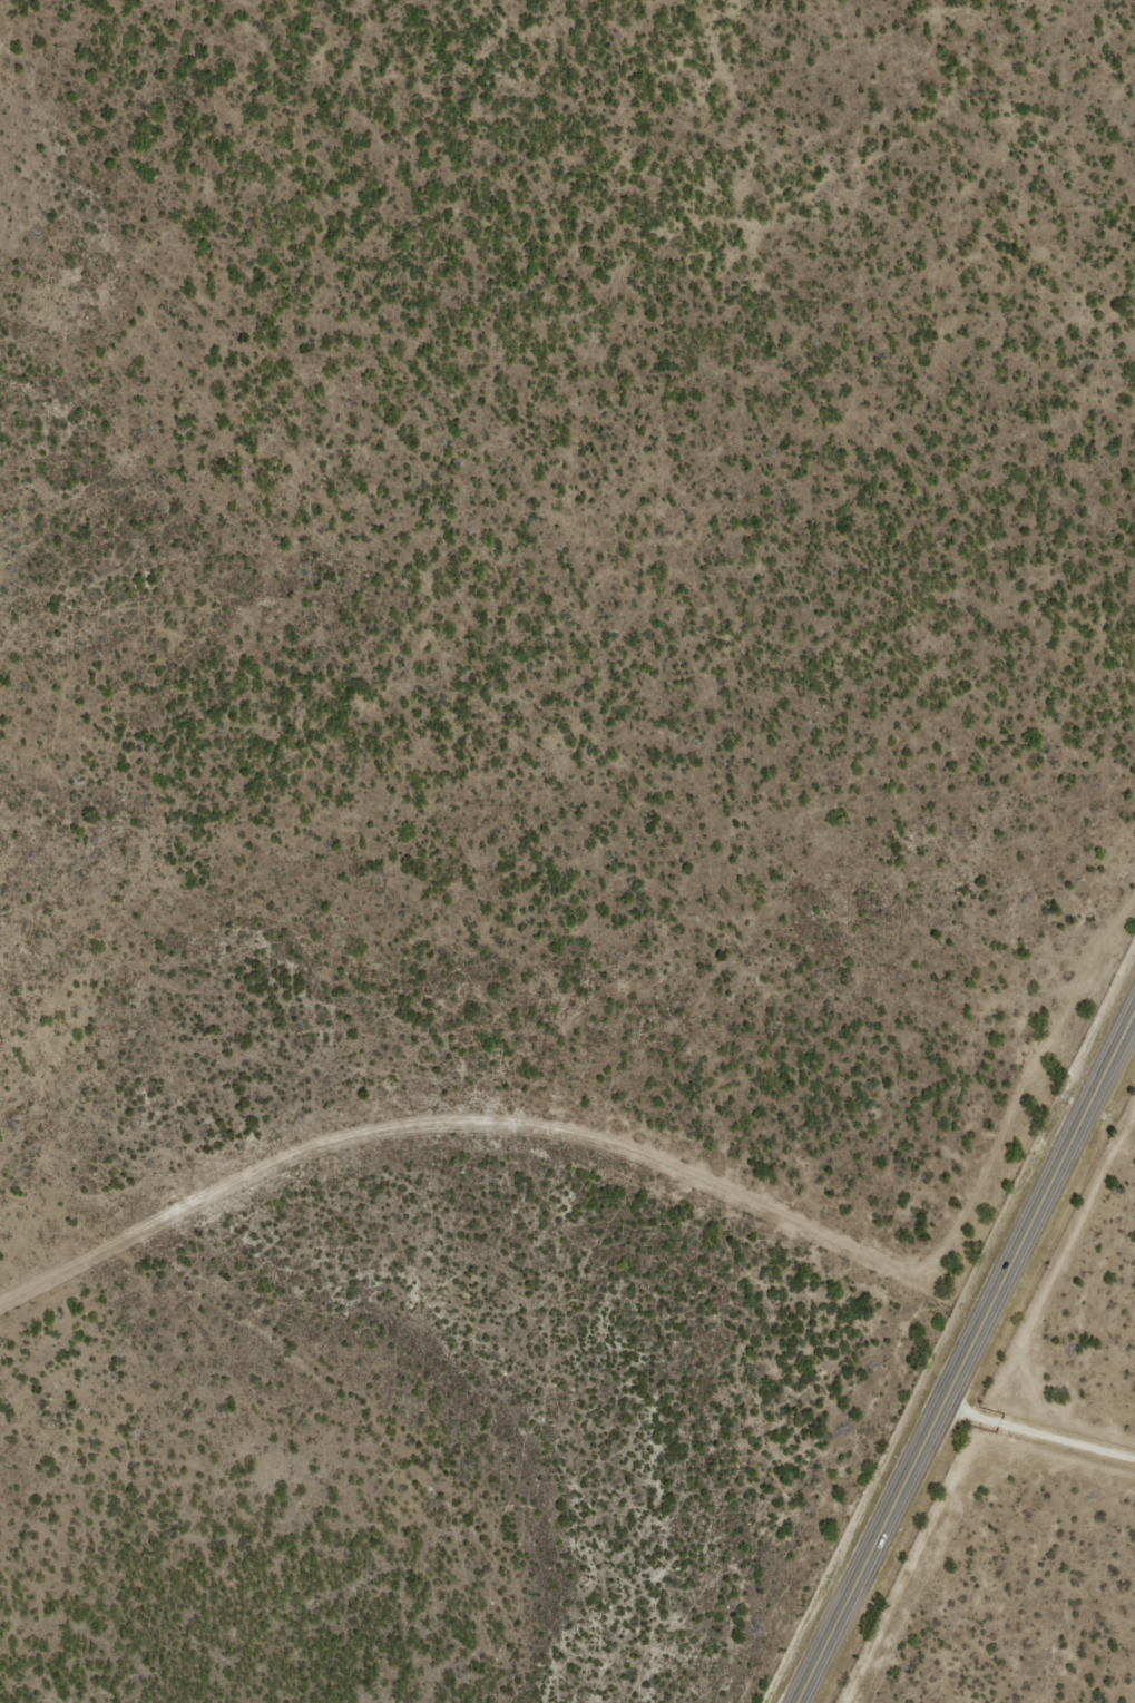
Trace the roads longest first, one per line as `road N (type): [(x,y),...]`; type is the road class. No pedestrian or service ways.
road 1 (trunk): [(807,1702),(1134,1032)]

